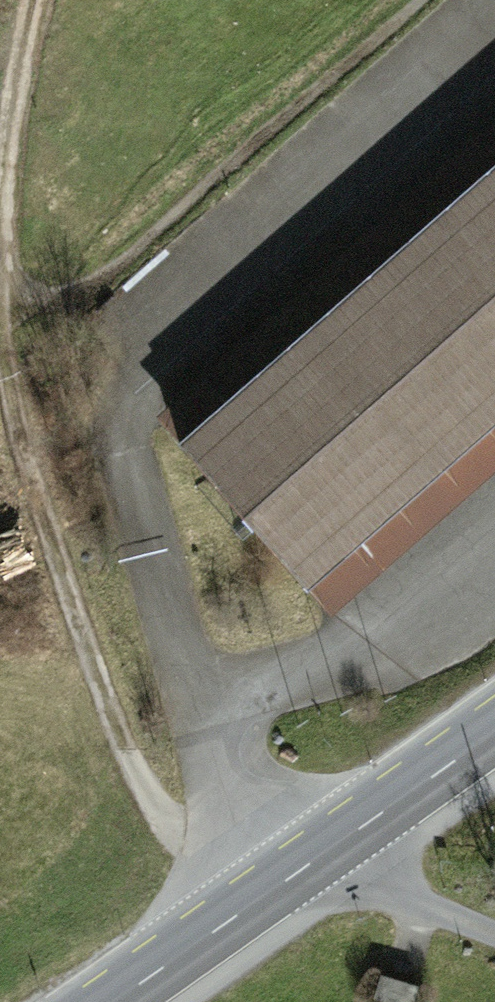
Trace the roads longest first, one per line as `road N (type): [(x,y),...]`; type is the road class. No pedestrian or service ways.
road 1 (track): [(0,238),(24,480),(129,746),(233,917)]
road 2 (tertiary): [(112,1001),(494,724)]
road 3 (track): [(37,0),(22,38),(0,185)]

